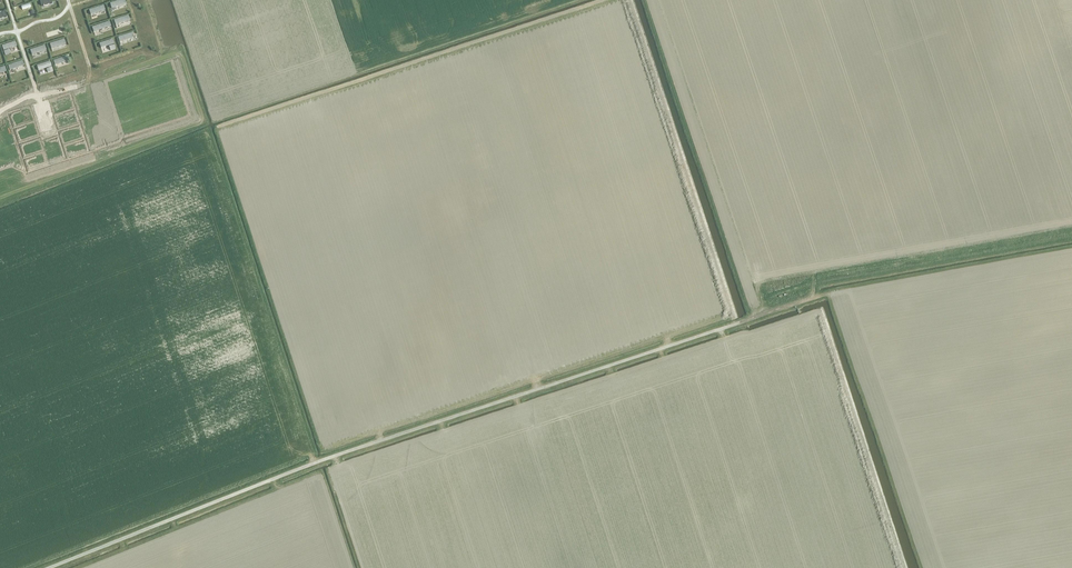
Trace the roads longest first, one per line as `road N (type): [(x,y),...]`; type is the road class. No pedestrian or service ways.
road 1 (unclassified): [(48,567),(322,461),(744,322)]
road 2 (track): [(645,0),(753,318)]

